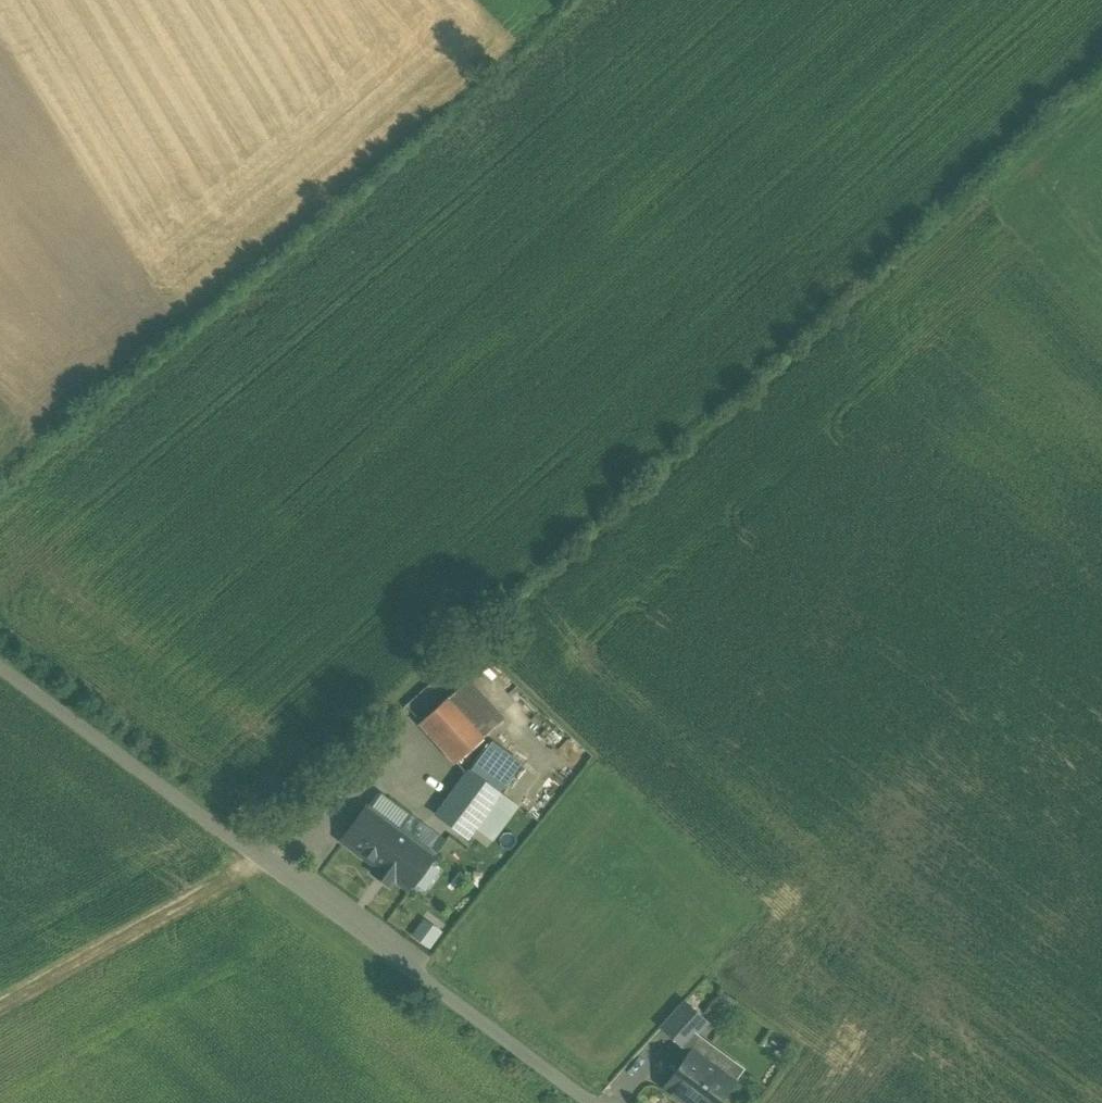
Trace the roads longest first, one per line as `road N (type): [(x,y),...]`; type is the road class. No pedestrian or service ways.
road 1 (unclassified): [(0,643),(607,1102)]

